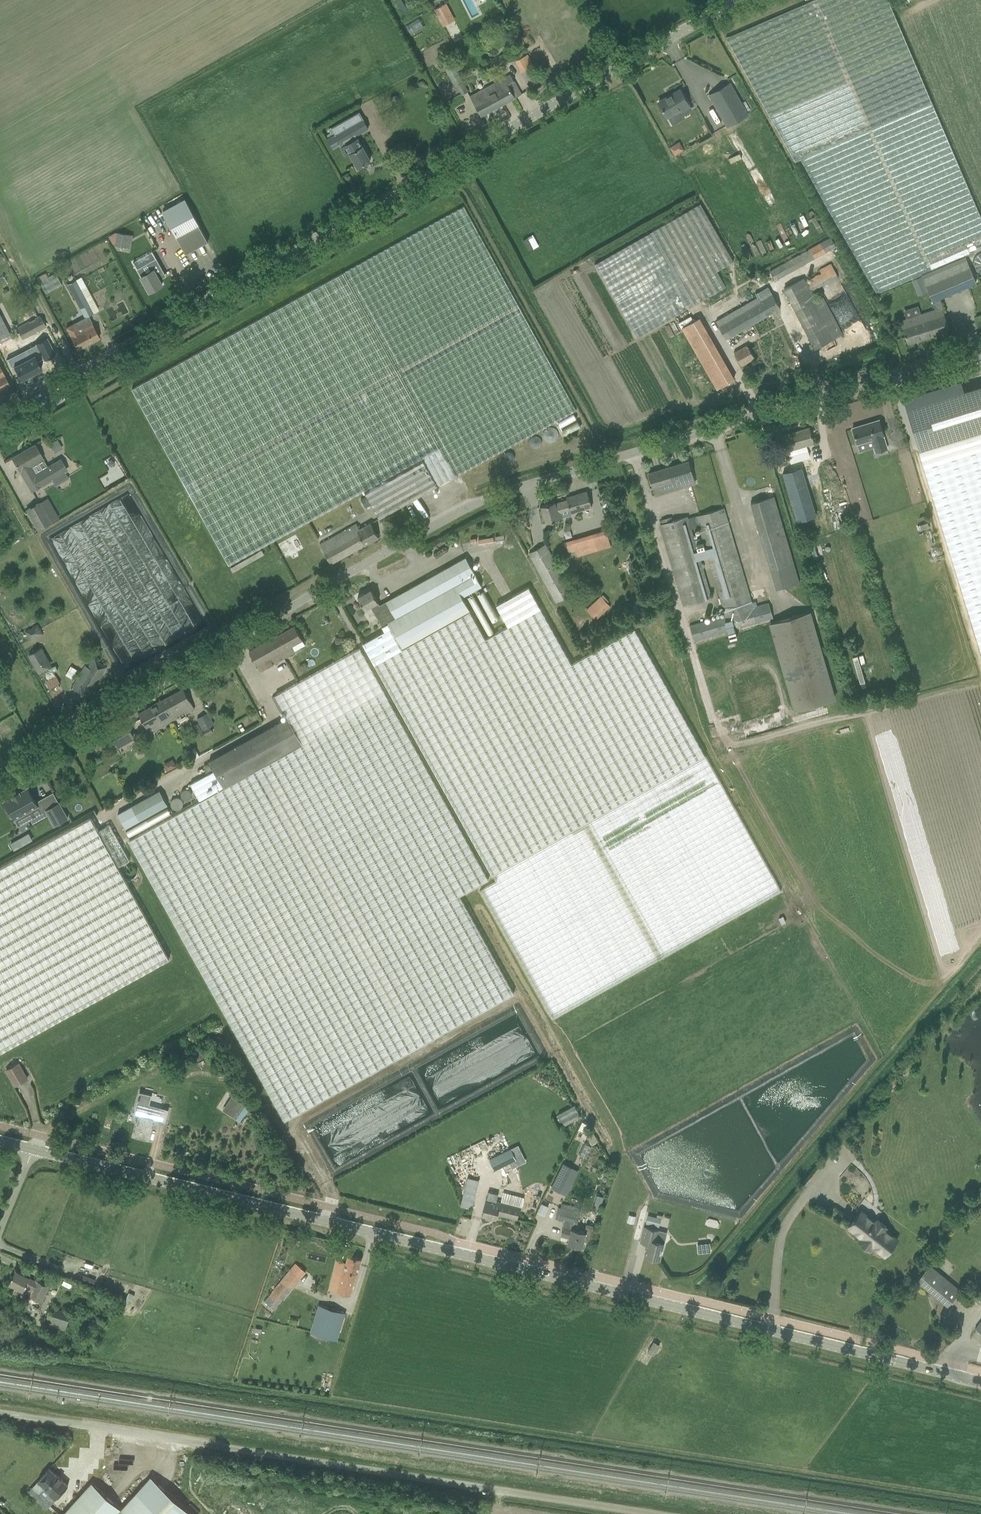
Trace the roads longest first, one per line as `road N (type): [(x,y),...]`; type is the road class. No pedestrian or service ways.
road 1 (unclassified): [(0,762),(384,546),(489,498),(980,344)]
road 2 (tertiary): [(980,1382),(33,1146)]
road 3 (tertiary): [(0,417),(731,0)]
road 4 (unclassified): [(656,1513),(0,1413)]

